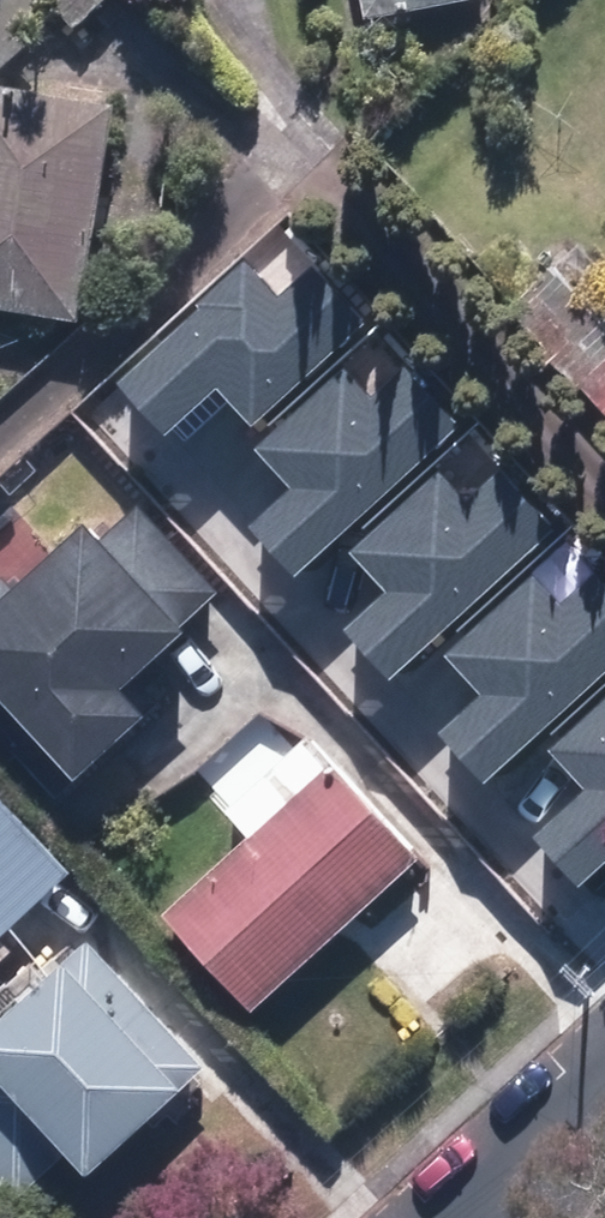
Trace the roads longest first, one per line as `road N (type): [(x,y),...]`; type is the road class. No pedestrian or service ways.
road 1 (residential): [(477,1217),(604,1100)]

